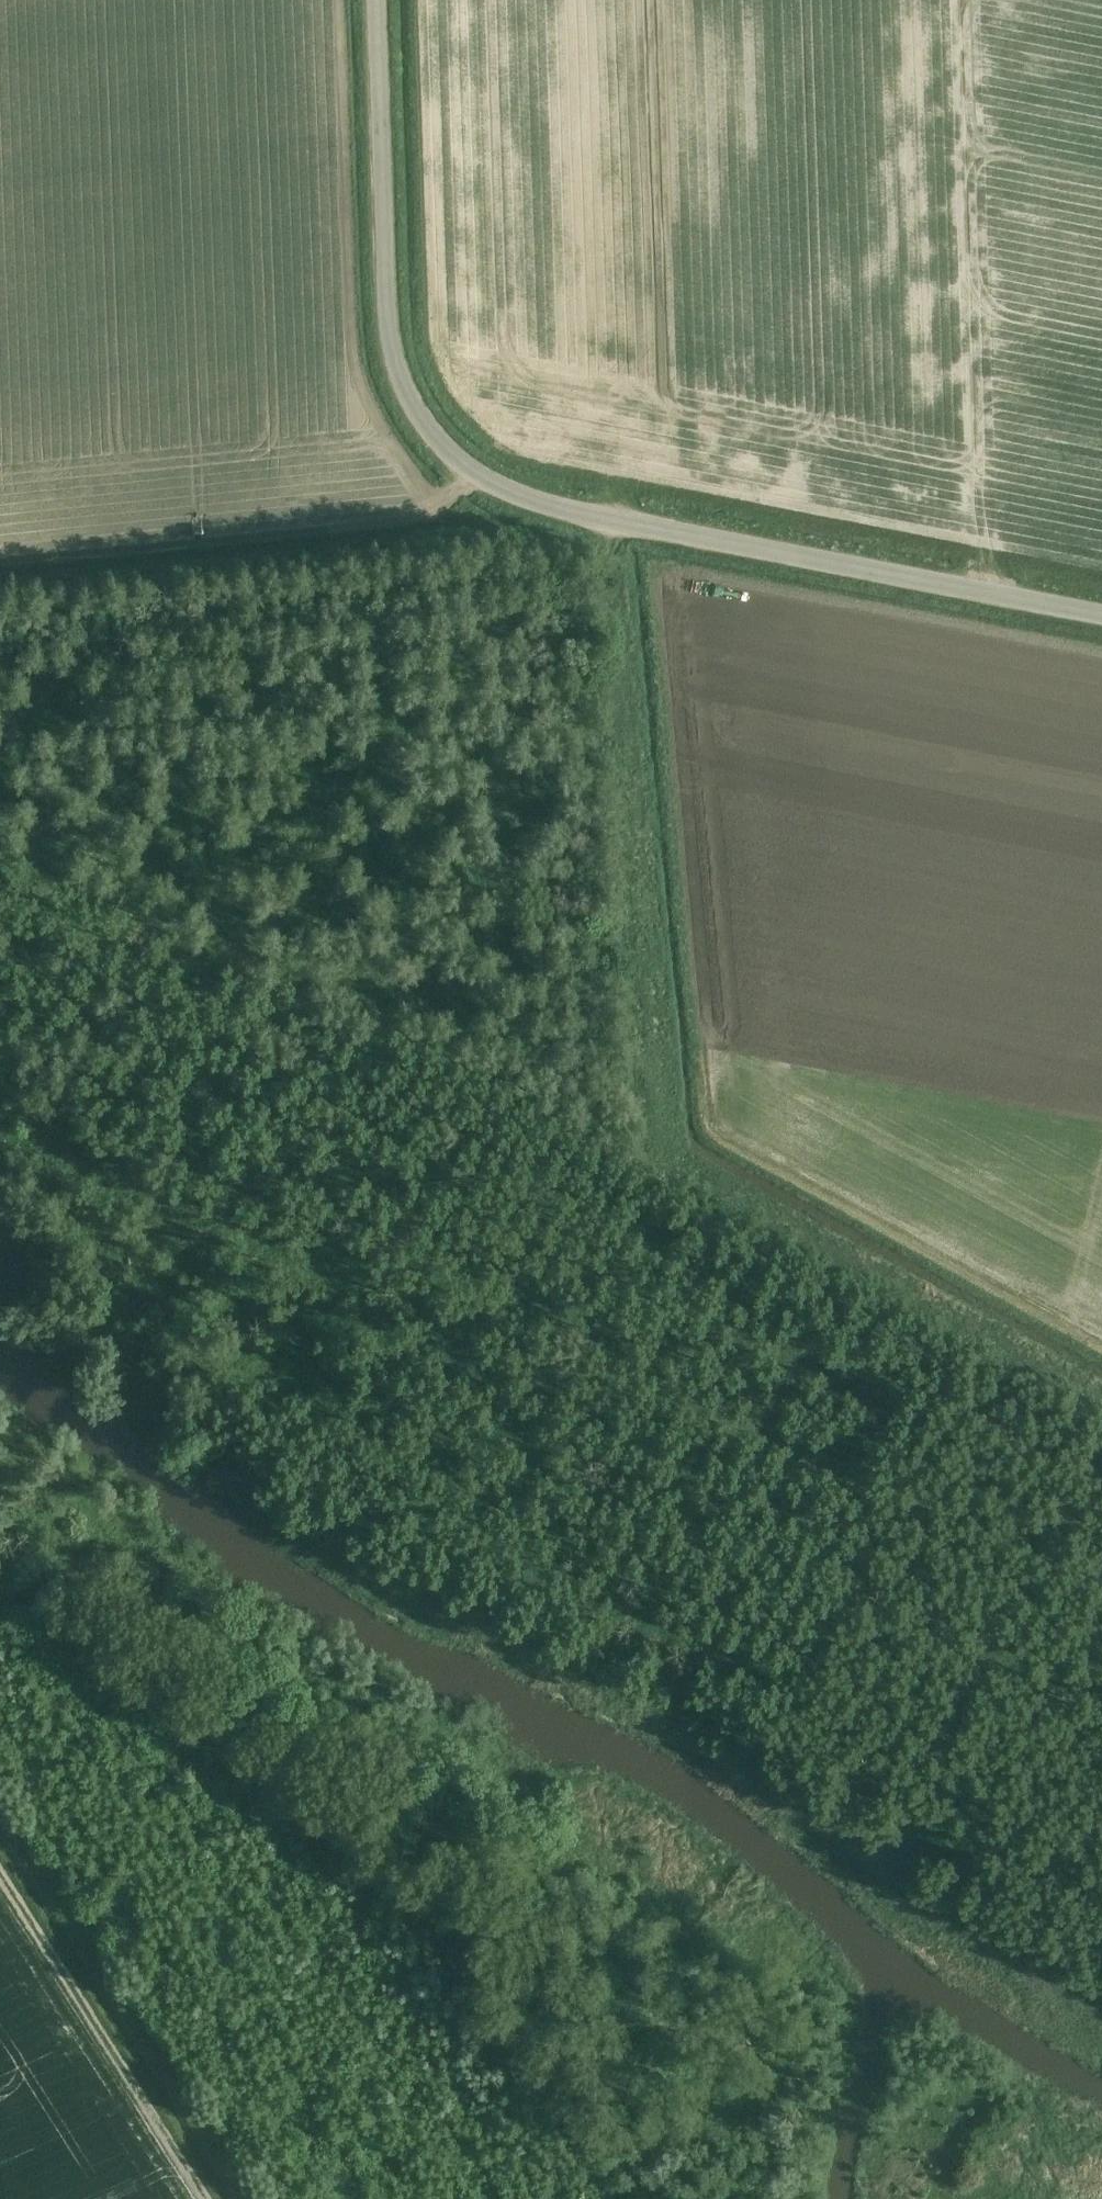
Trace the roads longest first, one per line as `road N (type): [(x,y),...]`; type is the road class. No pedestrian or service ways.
road 1 (tertiary): [(1101,615),(556,507),(505,490),(454,455),(417,410),(392,351),(376,0)]
road 2 (track): [(211,2198),(0,1869)]

